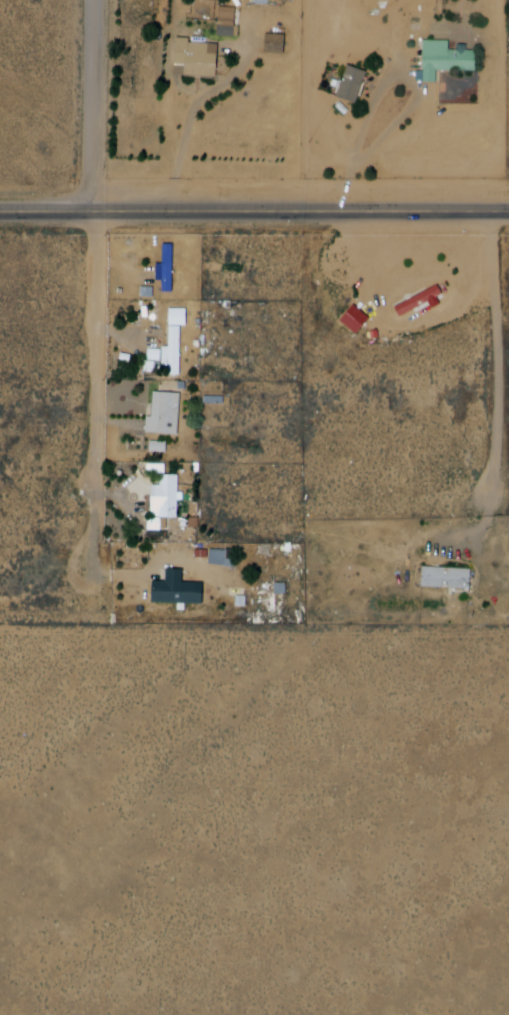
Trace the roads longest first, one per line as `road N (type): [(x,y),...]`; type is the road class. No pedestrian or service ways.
road 1 (secondary): [(508,217),(0,216)]
road 2 (residential): [(101,216),(107,570)]
road 3 (residential): [(504,217),(508,509)]
road 4 (residential): [(101,216),(104,0)]

